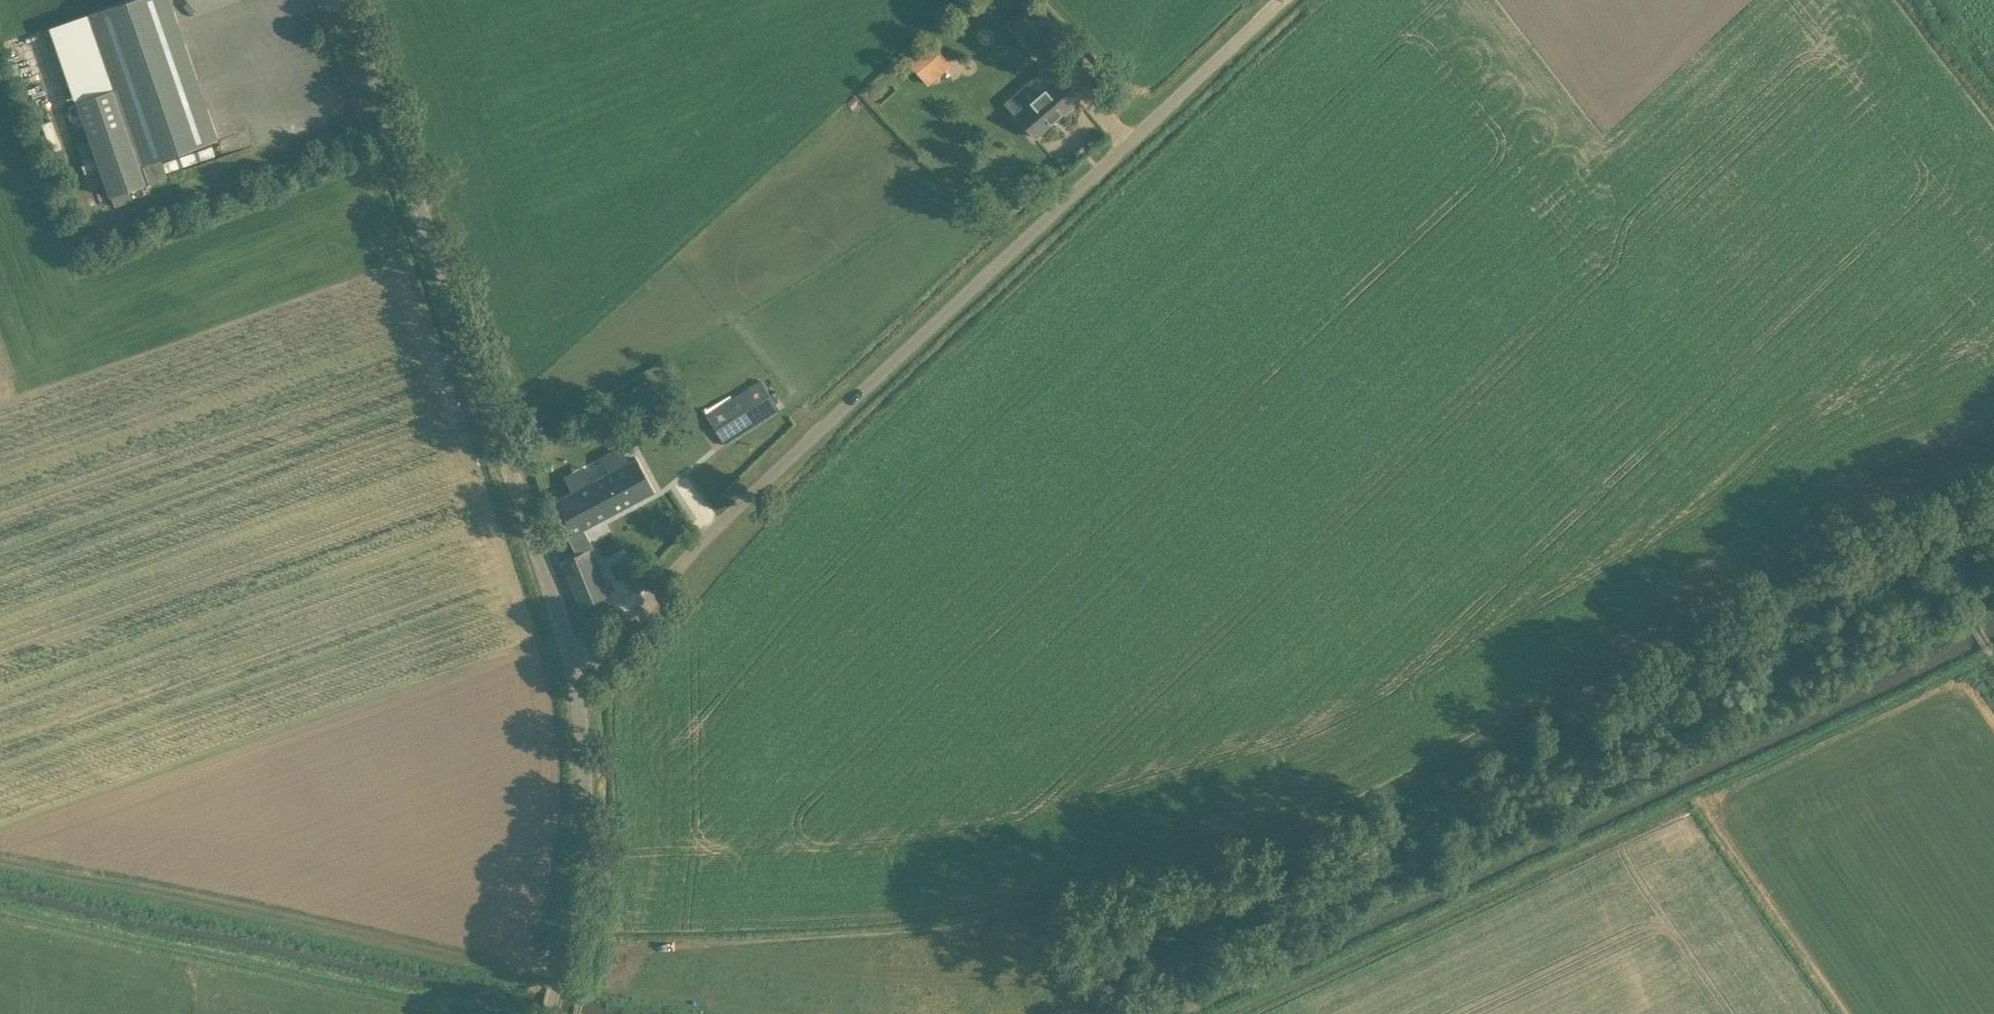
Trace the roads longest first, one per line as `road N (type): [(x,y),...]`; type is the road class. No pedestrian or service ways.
road 1 (unclassified): [(575,673),(716,527),(1280,0)]
road 2 (track): [(1225,1013),(1993,657)]
road 3 (tertiary): [(575,673),(348,0)]
road 4 (track): [(0,911),(482,1013)]
road 5 (tertiary): [(552,1013),(586,823),(575,673)]

